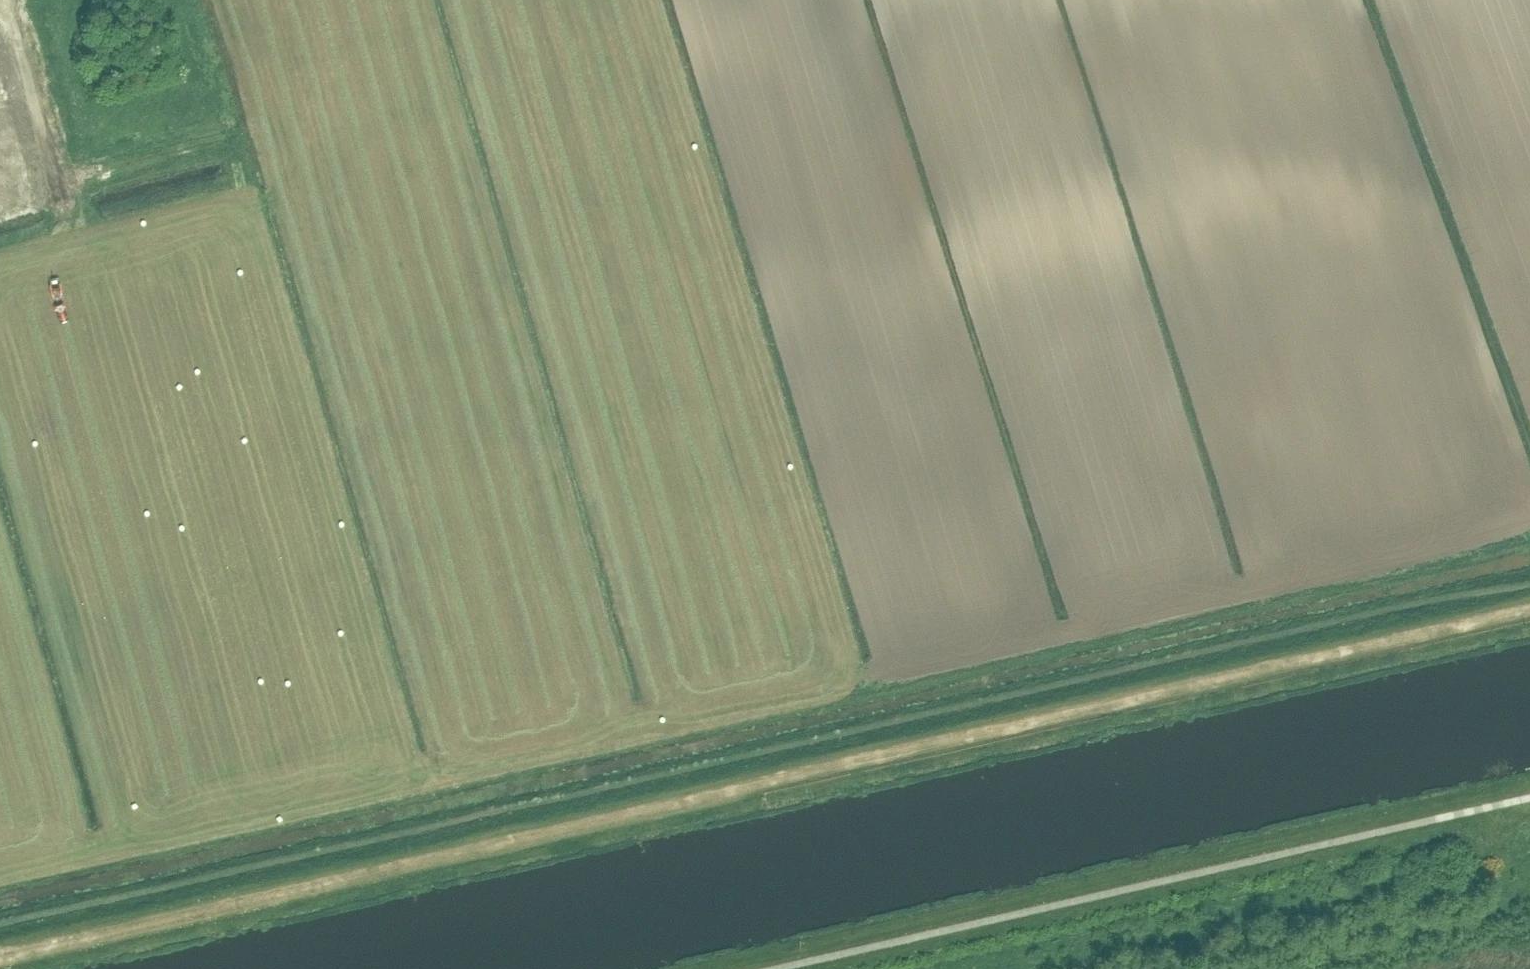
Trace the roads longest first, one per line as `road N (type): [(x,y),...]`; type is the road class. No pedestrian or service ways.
road 1 (track): [(0,960),(1529,612)]

